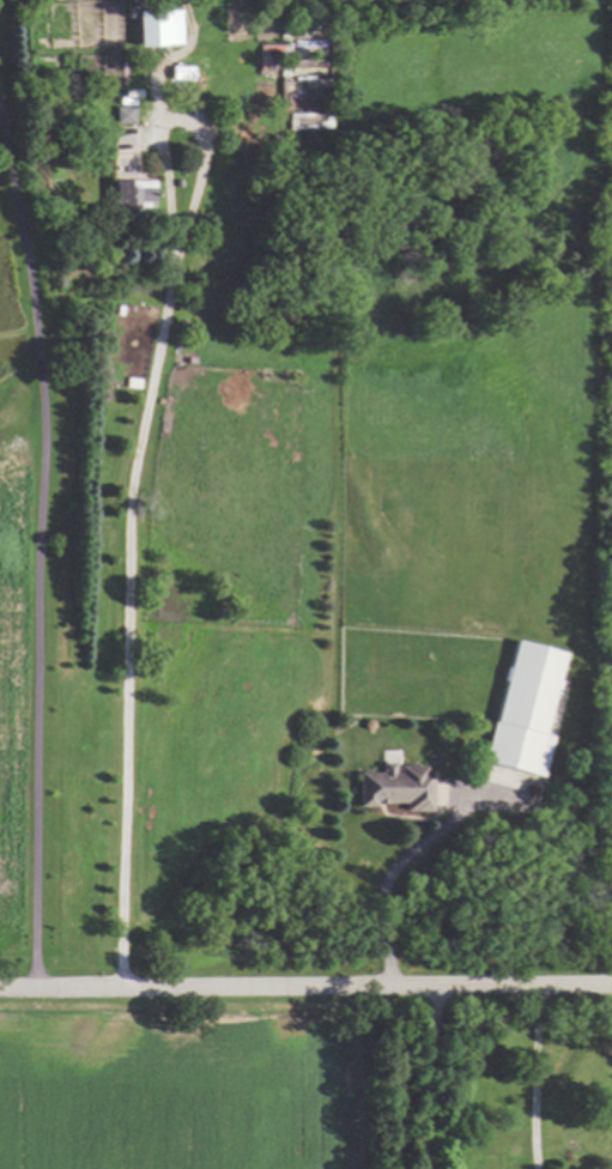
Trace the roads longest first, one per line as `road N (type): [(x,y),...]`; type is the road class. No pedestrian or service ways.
road 1 (residential): [(0,989),(611,985)]

